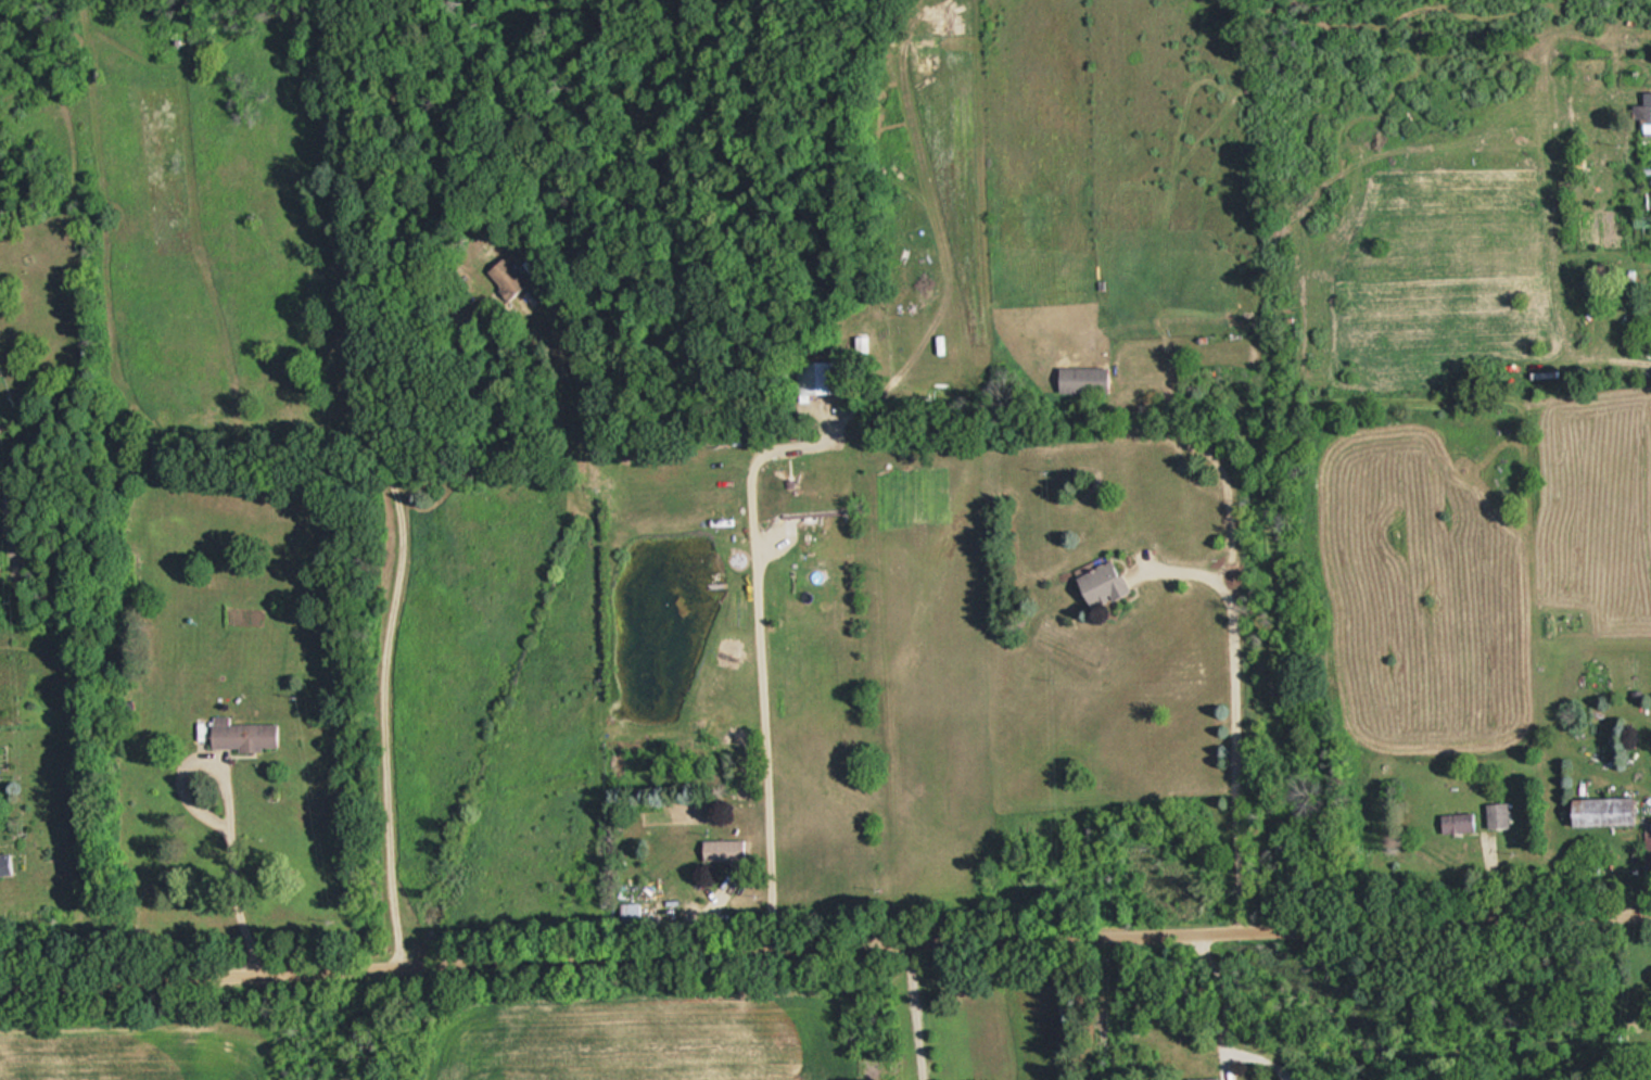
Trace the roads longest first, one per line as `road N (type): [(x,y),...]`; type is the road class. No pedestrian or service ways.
road 1 (residential): [(0,976),(805,930),(1650,907)]

